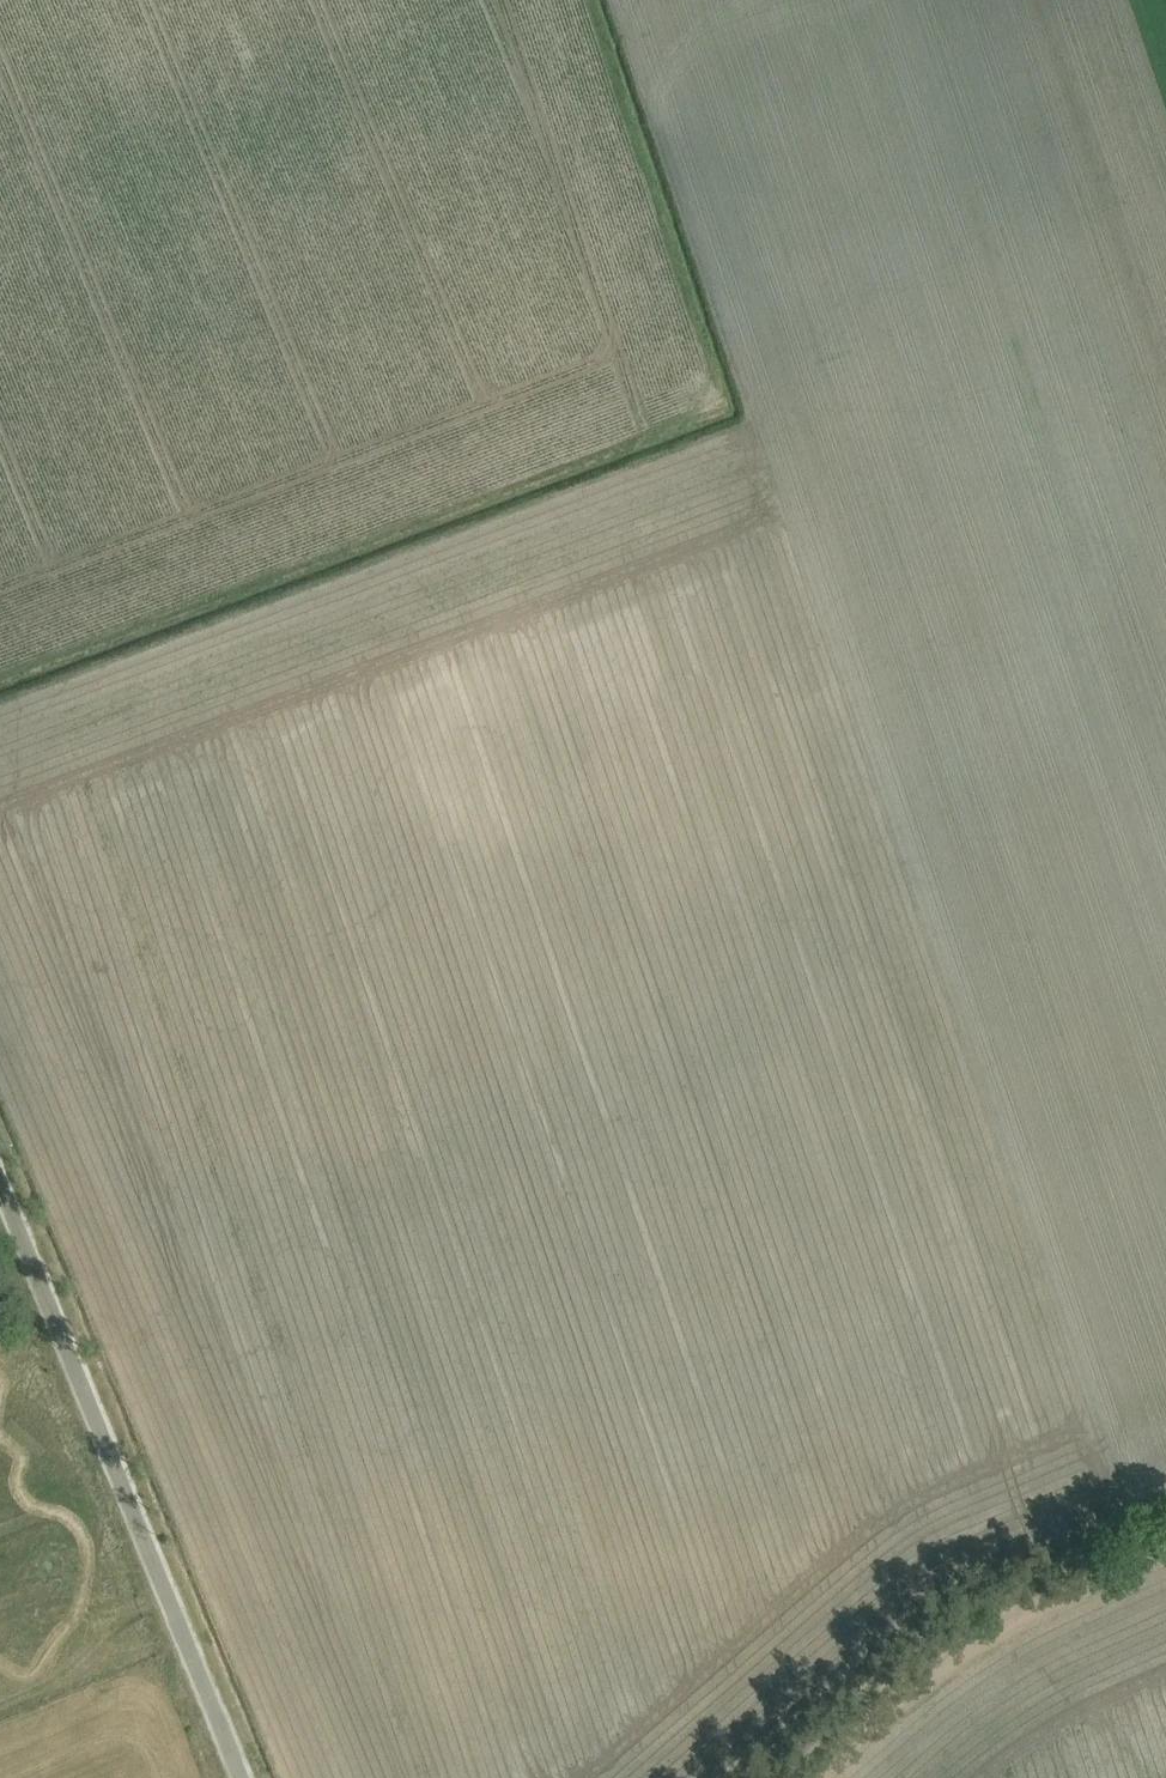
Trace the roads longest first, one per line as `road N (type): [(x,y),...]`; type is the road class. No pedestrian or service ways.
road 1 (unclassified): [(242,1777),(0,1184)]
road 2 (track): [(1165,1552),(962,1649),(810,1777)]

